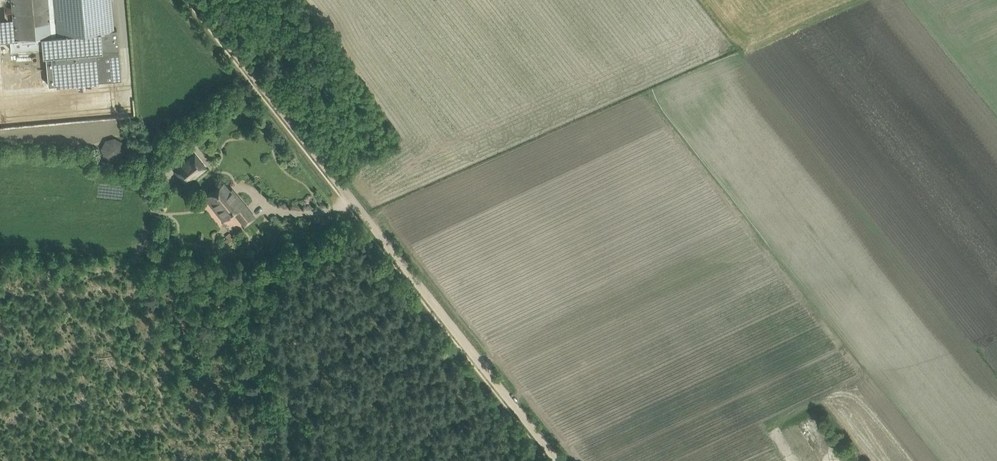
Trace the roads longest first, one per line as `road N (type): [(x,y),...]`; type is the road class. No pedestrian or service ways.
road 1 (track): [(199,0),(564,460)]

